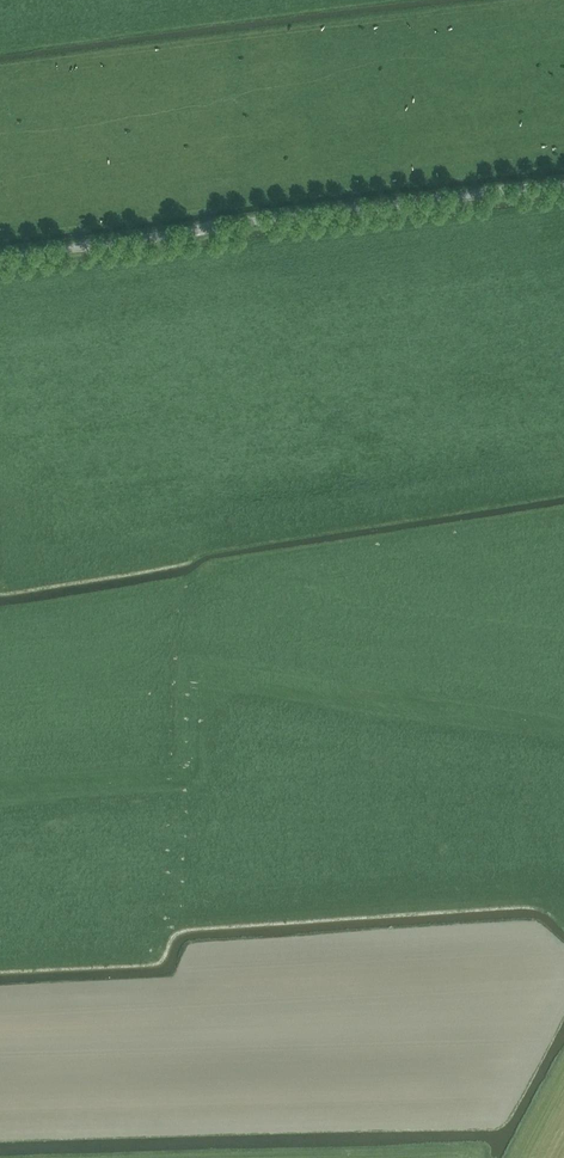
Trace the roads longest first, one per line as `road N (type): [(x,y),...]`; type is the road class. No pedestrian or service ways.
road 1 (unclassified): [(0,257),(563,185)]

